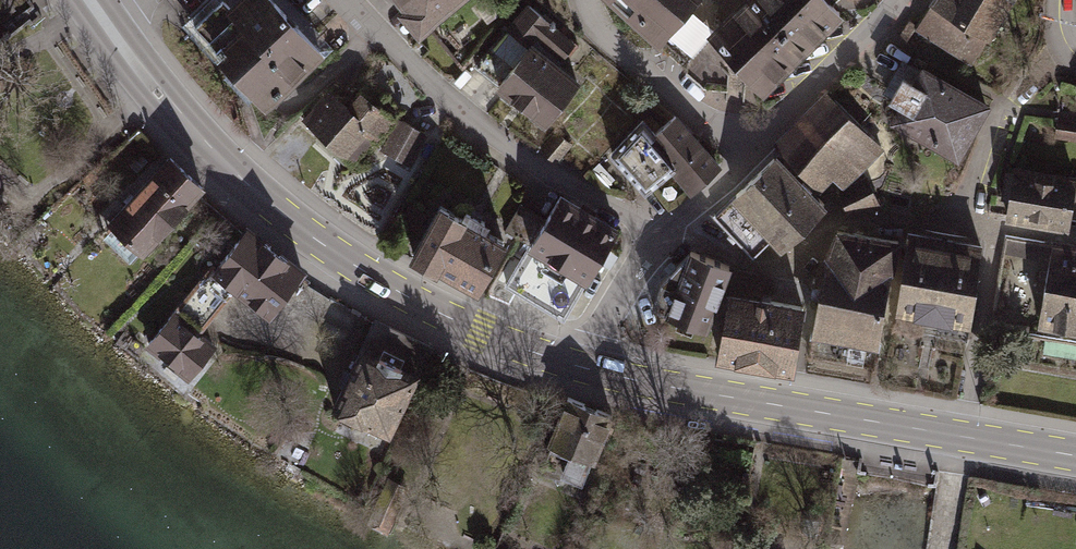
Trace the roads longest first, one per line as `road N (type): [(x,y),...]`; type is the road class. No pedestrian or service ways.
road 1 (primary): [(584,369),(479,332),(341,259),(223,163),(101,16)]
road 2 (primary): [(1075,459),(584,369)]
road 3 (residential): [(682,214),(754,268),(793,271),(839,215),(852,223),(912,219),(1075,239)]
road 4 (residential): [(351,0),(492,134),(659,240)]
road 5 (residential): [(767,138),(724,131),(692,112),(595,28),(590,0)]
road 6 (residential): [(896,0),(767,138)]
road 7 (residential): [(659,240),(584,369)]

